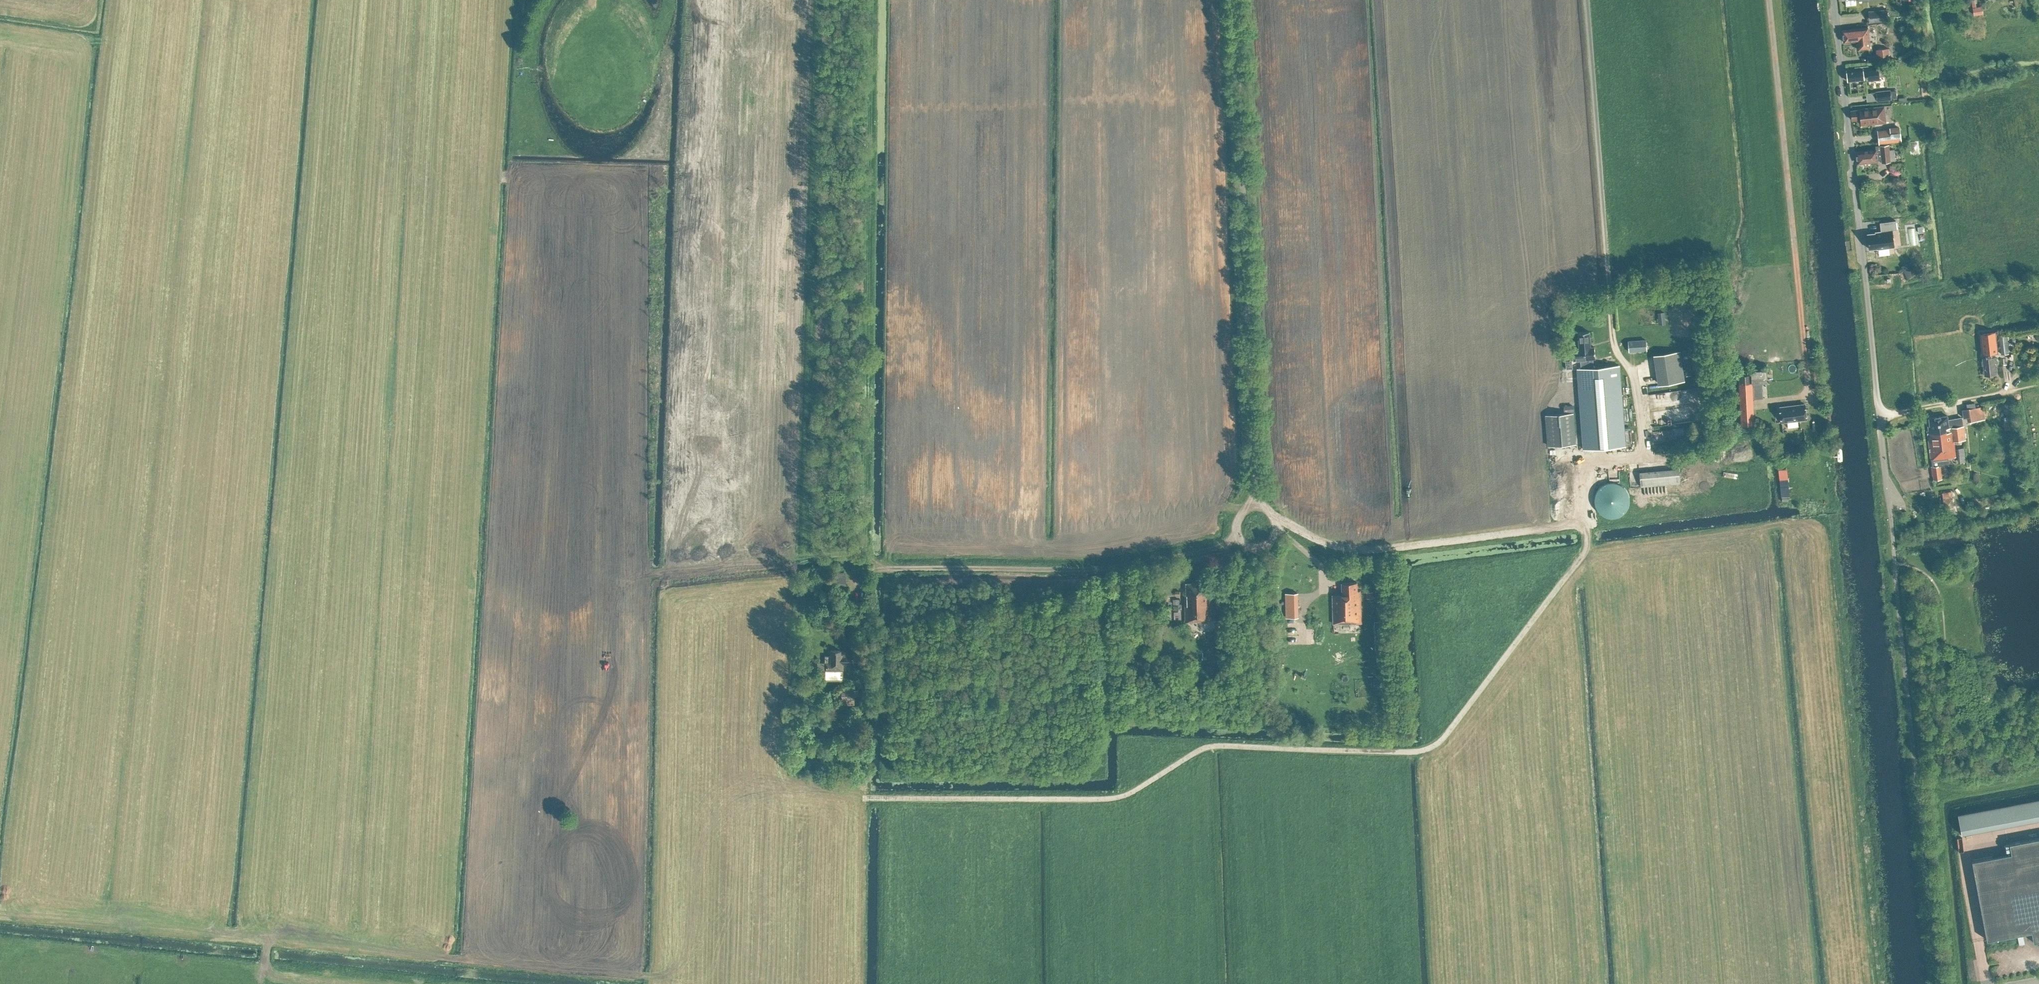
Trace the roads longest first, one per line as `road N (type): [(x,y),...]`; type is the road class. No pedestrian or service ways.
road 1 (track): [(1641,457),(1583,463),(1583,555),(1431,747),(1206,747),(1108,798),(864,798)]
road 2 (unclassified): [(1235,0),(1255,498)]
road 3 (residential): [(1880,415),(1835,0)]
road 4 (track): [(1808,388),(1768,0)]
road 5 (unclassified): [(1880,415),(2004,393)]

